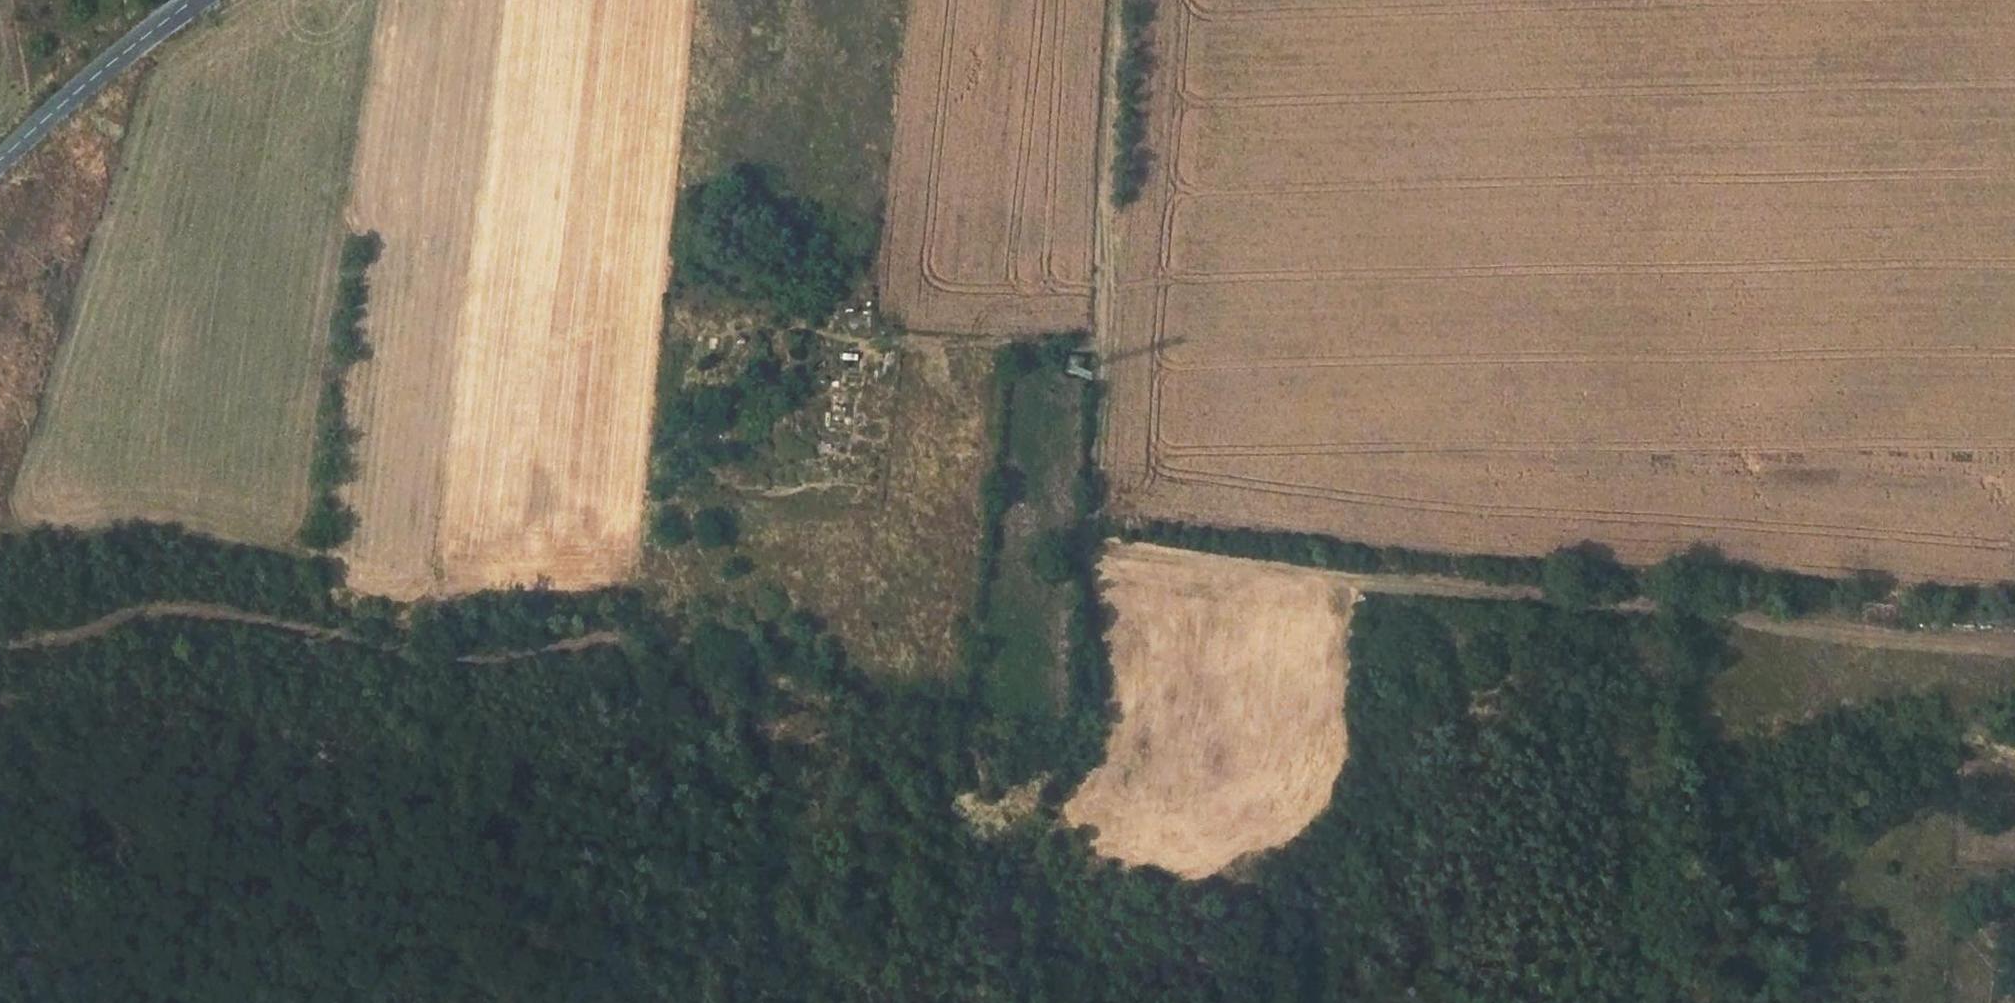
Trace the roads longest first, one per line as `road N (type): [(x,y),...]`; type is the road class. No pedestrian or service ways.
road 1 (track): [(1119,0),(1087,526),(1094,536)]
road 2 (unclassified): [(0,160),(192,0)]

